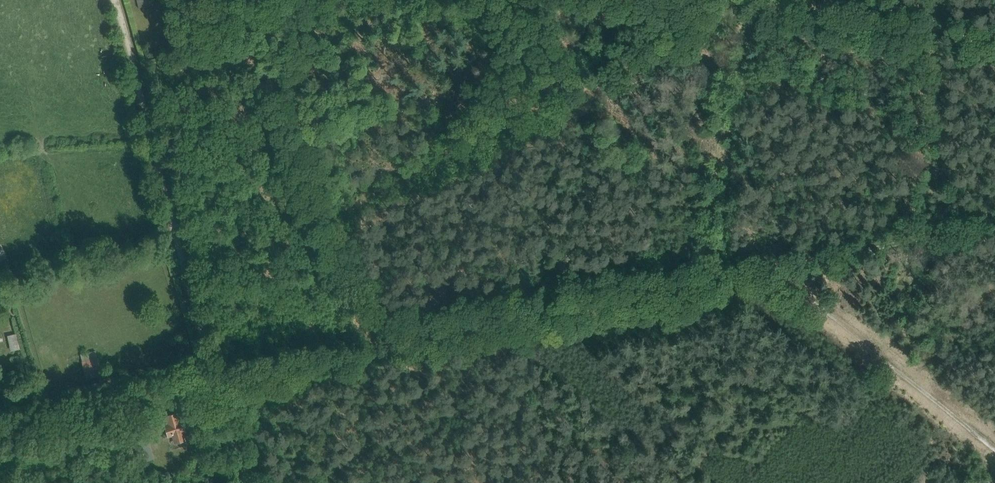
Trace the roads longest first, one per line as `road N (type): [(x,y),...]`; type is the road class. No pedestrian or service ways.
road 1 (track): [(0,441),(216,380),(781,270)]
road 2 (track): [(248,482),(116,0)]
road 3 (track): [(994,447),(781,270)]
road 4 (track): [(742,13),(994,40)]
road 5 (track): [(905,241),(781,270)]

